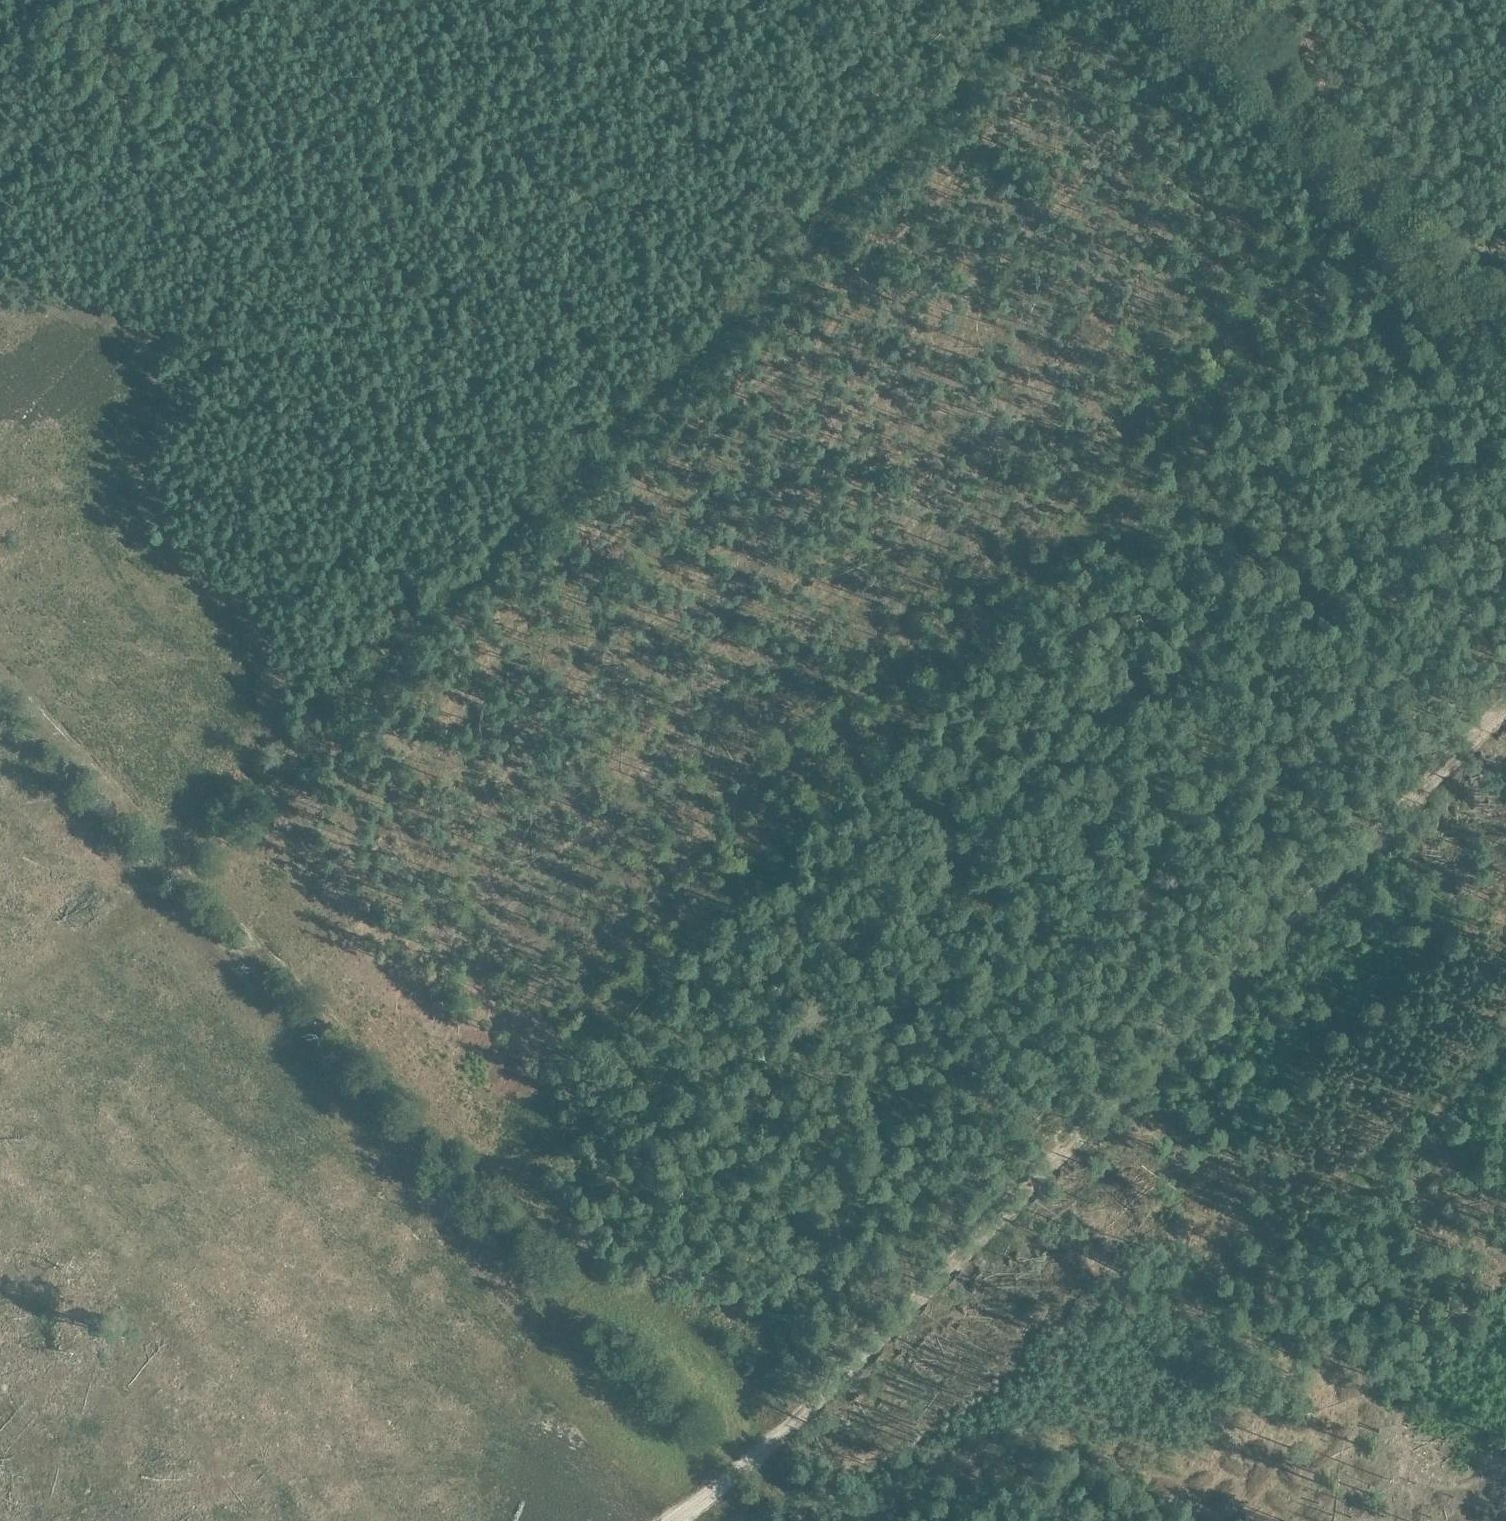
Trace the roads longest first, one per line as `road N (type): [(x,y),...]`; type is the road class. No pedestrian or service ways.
road 1 (track): [(1505,709),(789,1428),(671,1520)]
road 2 (track): [(1174,0),(1505,352)]

